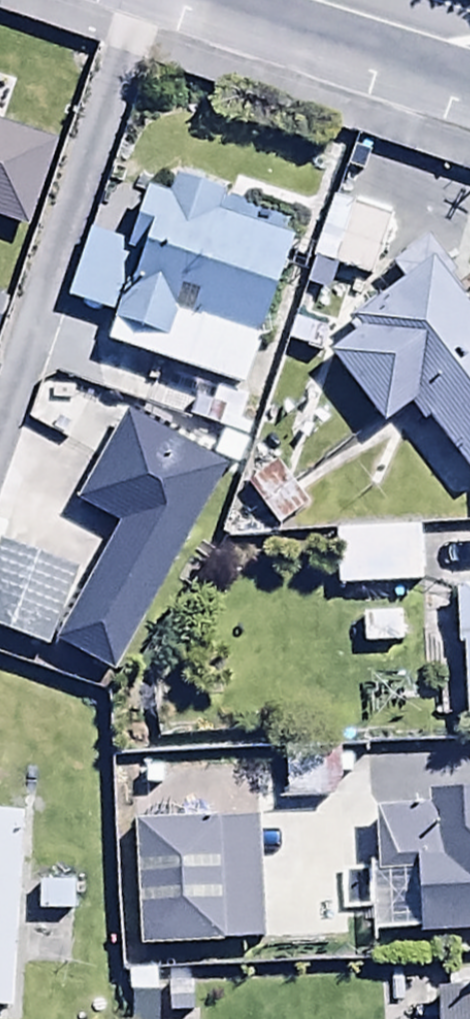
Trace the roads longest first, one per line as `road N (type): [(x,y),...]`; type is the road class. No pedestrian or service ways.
road 1 (tertiary): [(330,0),(469,48)]

